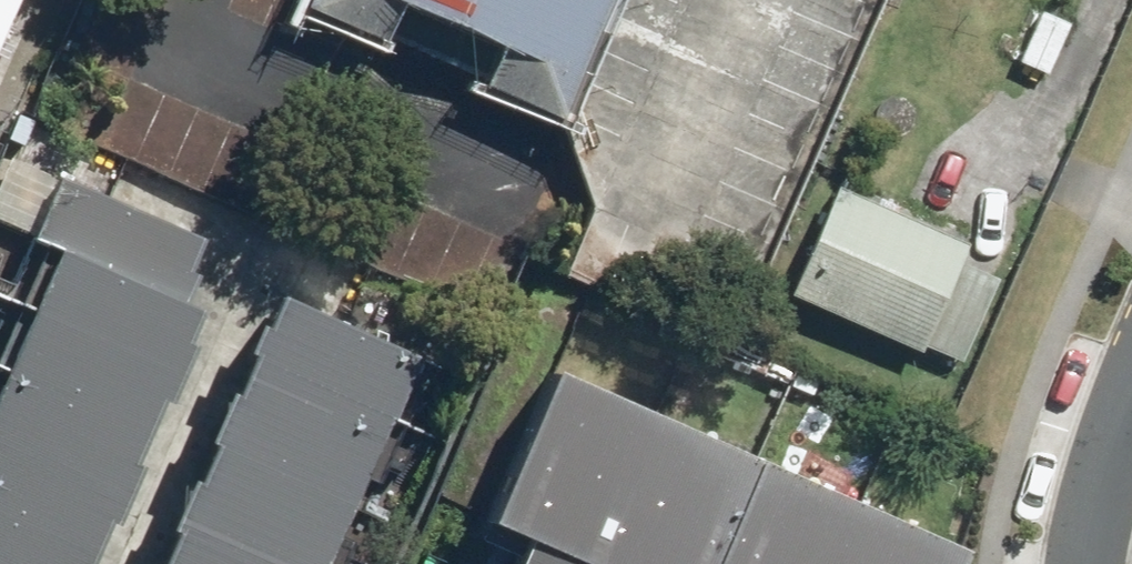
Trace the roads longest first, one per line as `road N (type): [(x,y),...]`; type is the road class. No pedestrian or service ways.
road 1 (residential): [(1092,563),(1100,505),(1131,421)]

